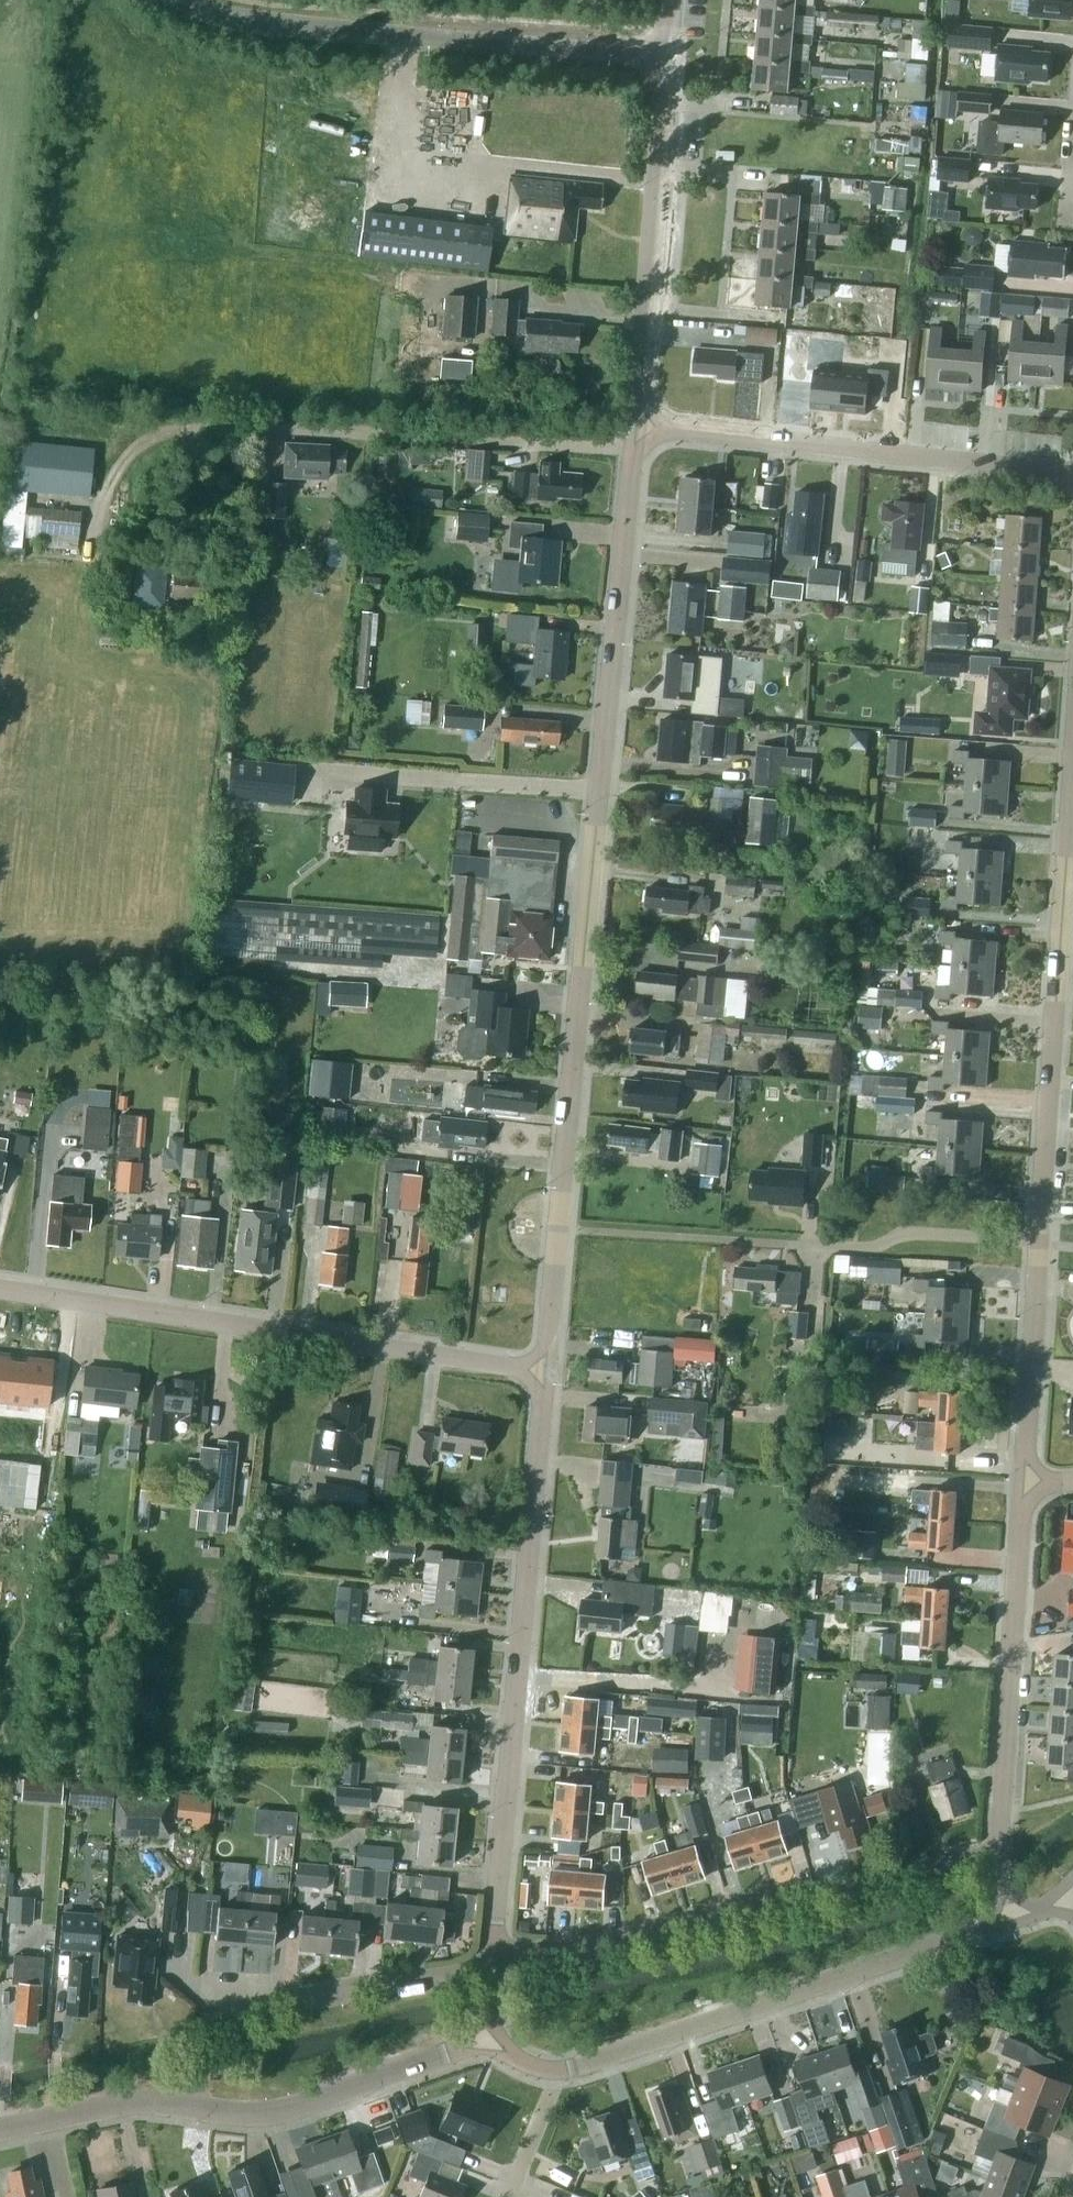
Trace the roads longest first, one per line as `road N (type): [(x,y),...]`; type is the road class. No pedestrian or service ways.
road 1 (tertiary): [(546,1370),(636,452)]
road 2 (residential): [(1027,1487),(1072,831)]
road 3 (unclassified): [(111,546),(178,540),(198,427),(636,452)]
road 4 (tertiary): [(493,1964),(546,1370)]
road 5 (residential): [(546,1370),(0,1290)]
road 6 (residential): [(493,1964),(725,1926),(998,1845)]
road 7 (tertiary): [(672,56),(291,26),(189,0)]
road 8 (unclassified): [(1014,1919),(561,2072)]
road 9 (residential): [(1072,471),(639,426)]
road 10 (residential): [(200,2106),(210,2013),(493,1964)]
road 11 (tertiary): [(639,426),(672,56)]
road 12 (residential): [(998,1845),(1027,1487)]
road 13 (tertiary): [(200,2106),(287,2106),(469,2044),(483,2031)]
road 14 (tertiary): [(0,2129),(146,2100),(200,2106)]
road 15 (residential): [(508,2196),(561,2072)]

